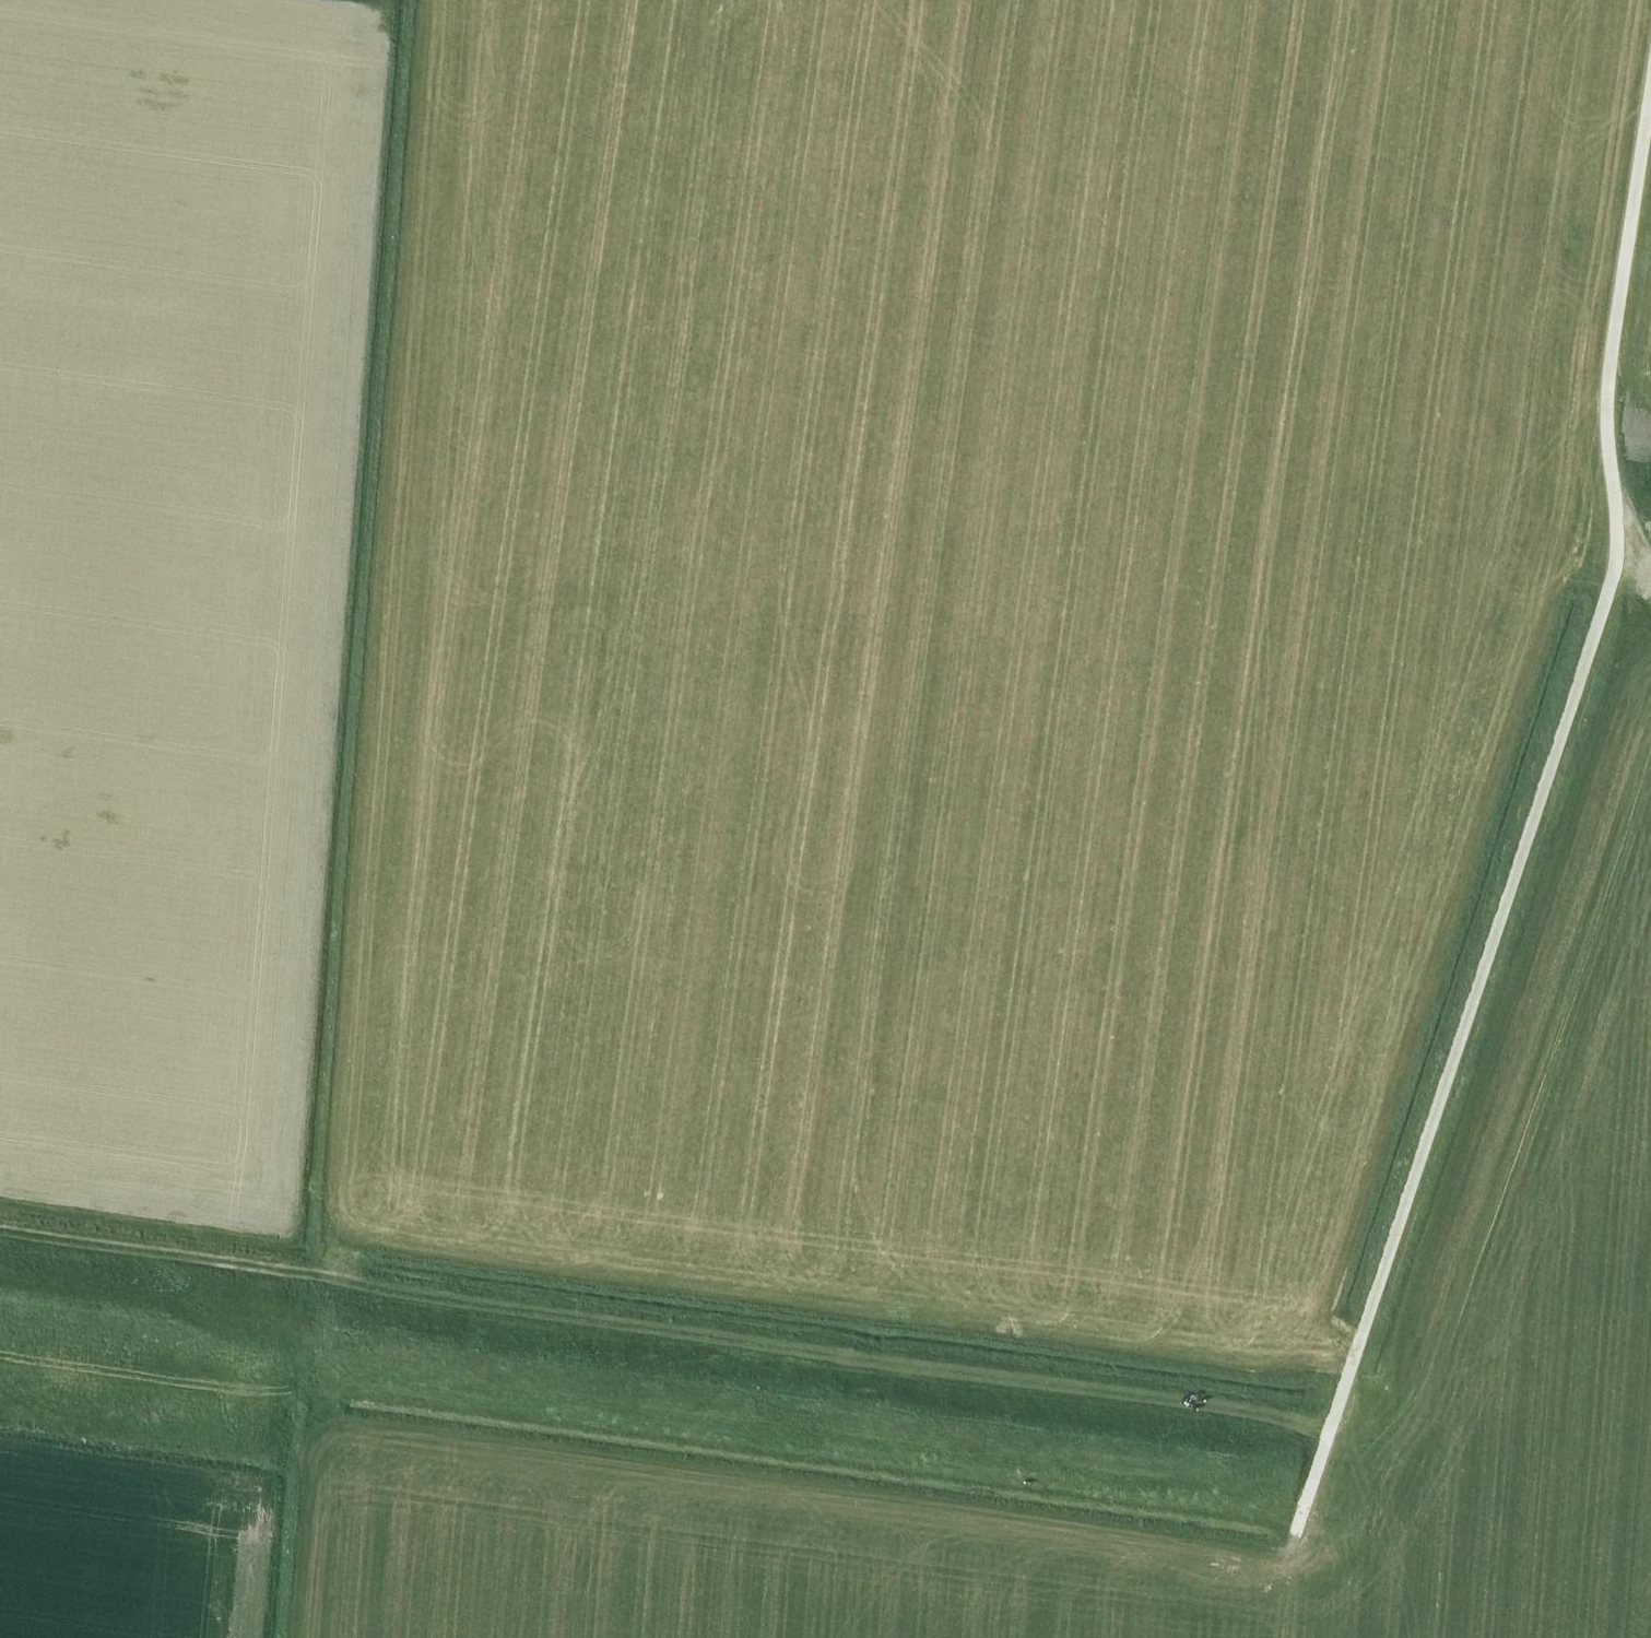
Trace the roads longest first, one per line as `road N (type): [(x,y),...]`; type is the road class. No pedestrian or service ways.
road 1 (track): [(1650,591),(1614,565),(1610,430),(1650,96)]

